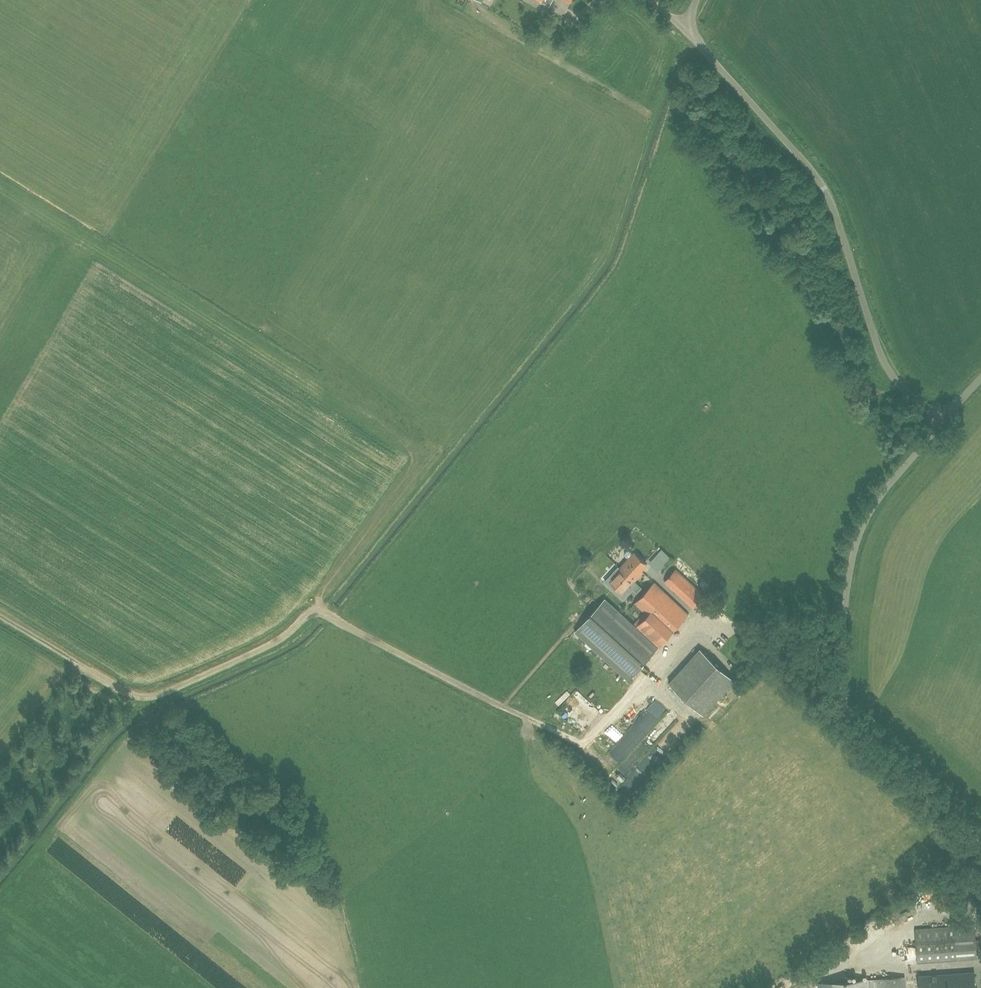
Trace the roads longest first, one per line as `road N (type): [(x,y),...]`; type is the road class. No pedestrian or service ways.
road 1 (unclassified): [(980,844),(843,712),(842,620),(858,541),(874,503),(941,420)]
road 2 (unclassified): [(941,420),(885,365),(822,186),(684,28),(696,0)]

